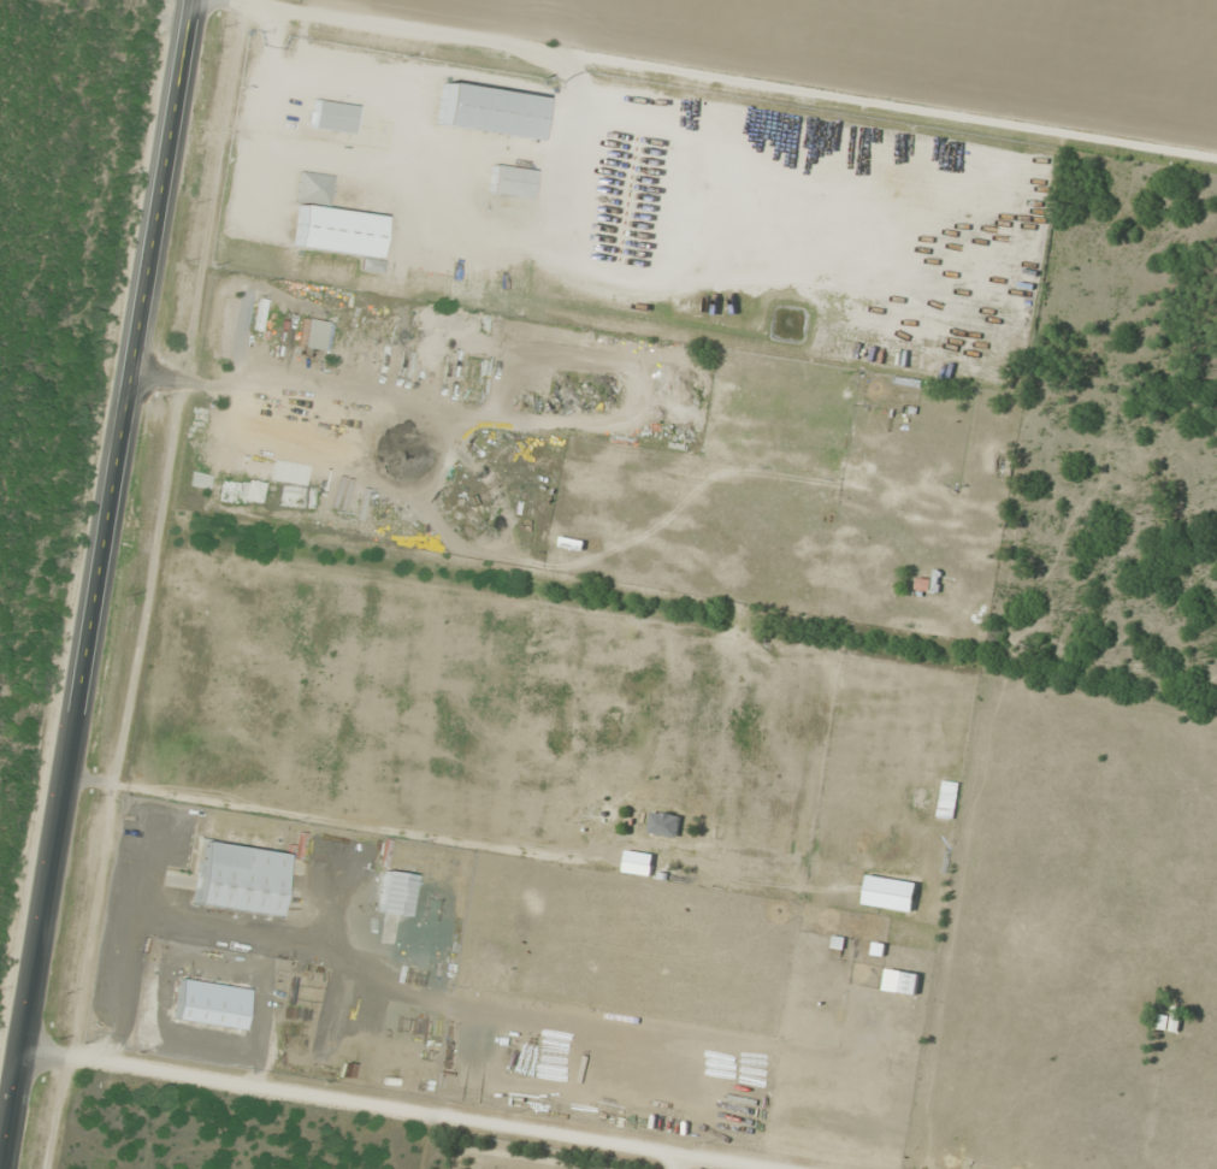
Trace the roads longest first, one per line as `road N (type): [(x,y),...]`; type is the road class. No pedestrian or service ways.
road 1 (secondary): [(4,1168),(195,0)]
road 2 (residential): [(1216,165),(210,0)]

